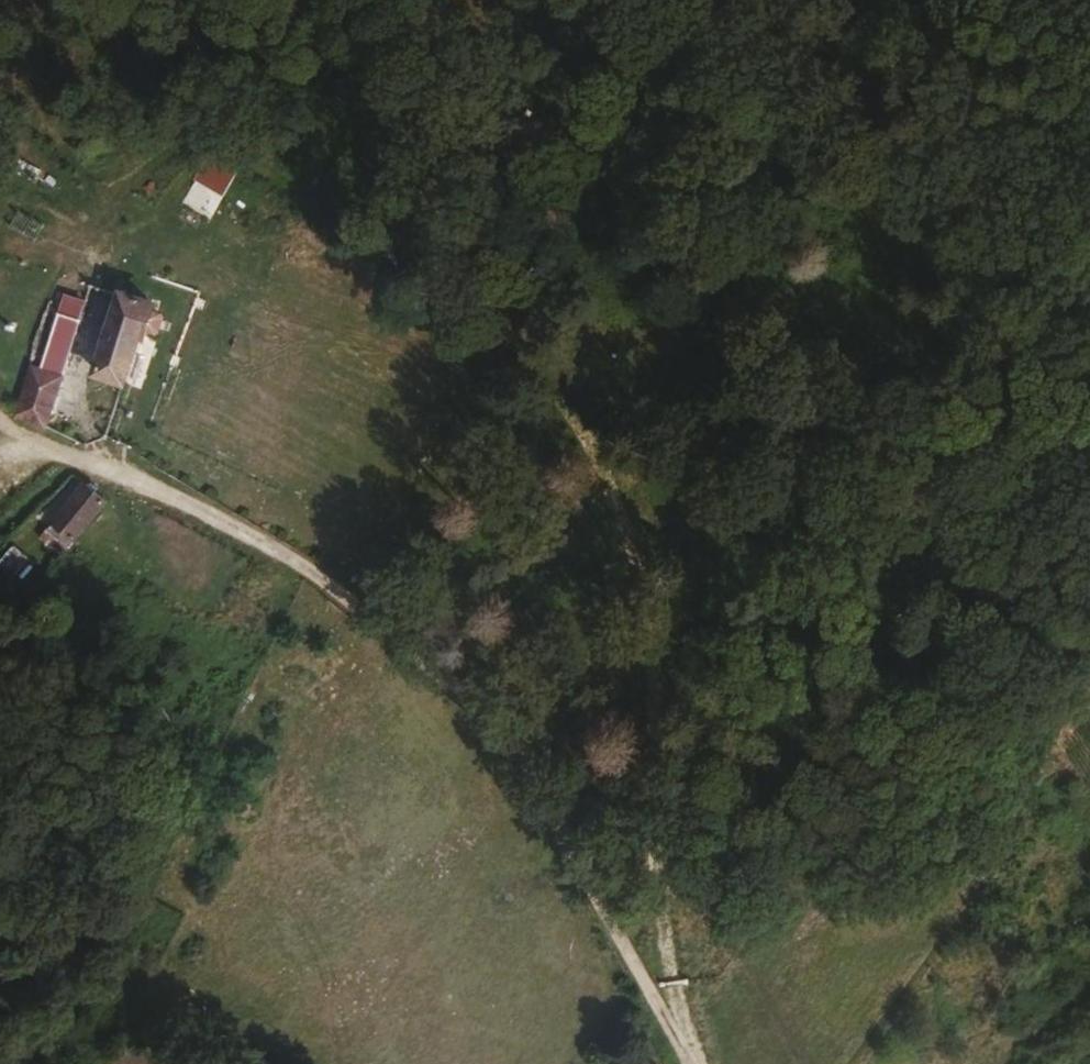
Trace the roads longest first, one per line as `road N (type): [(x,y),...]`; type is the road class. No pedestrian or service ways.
road 1 (track): [(691,1063),(535,783),(479,702),(356,603),(243,531),(35,443),(0,419)]
road 2 (track): [(356,603),(671,0)]
road 3 (track): [(858,1063),(958,938),(1089,669)]

